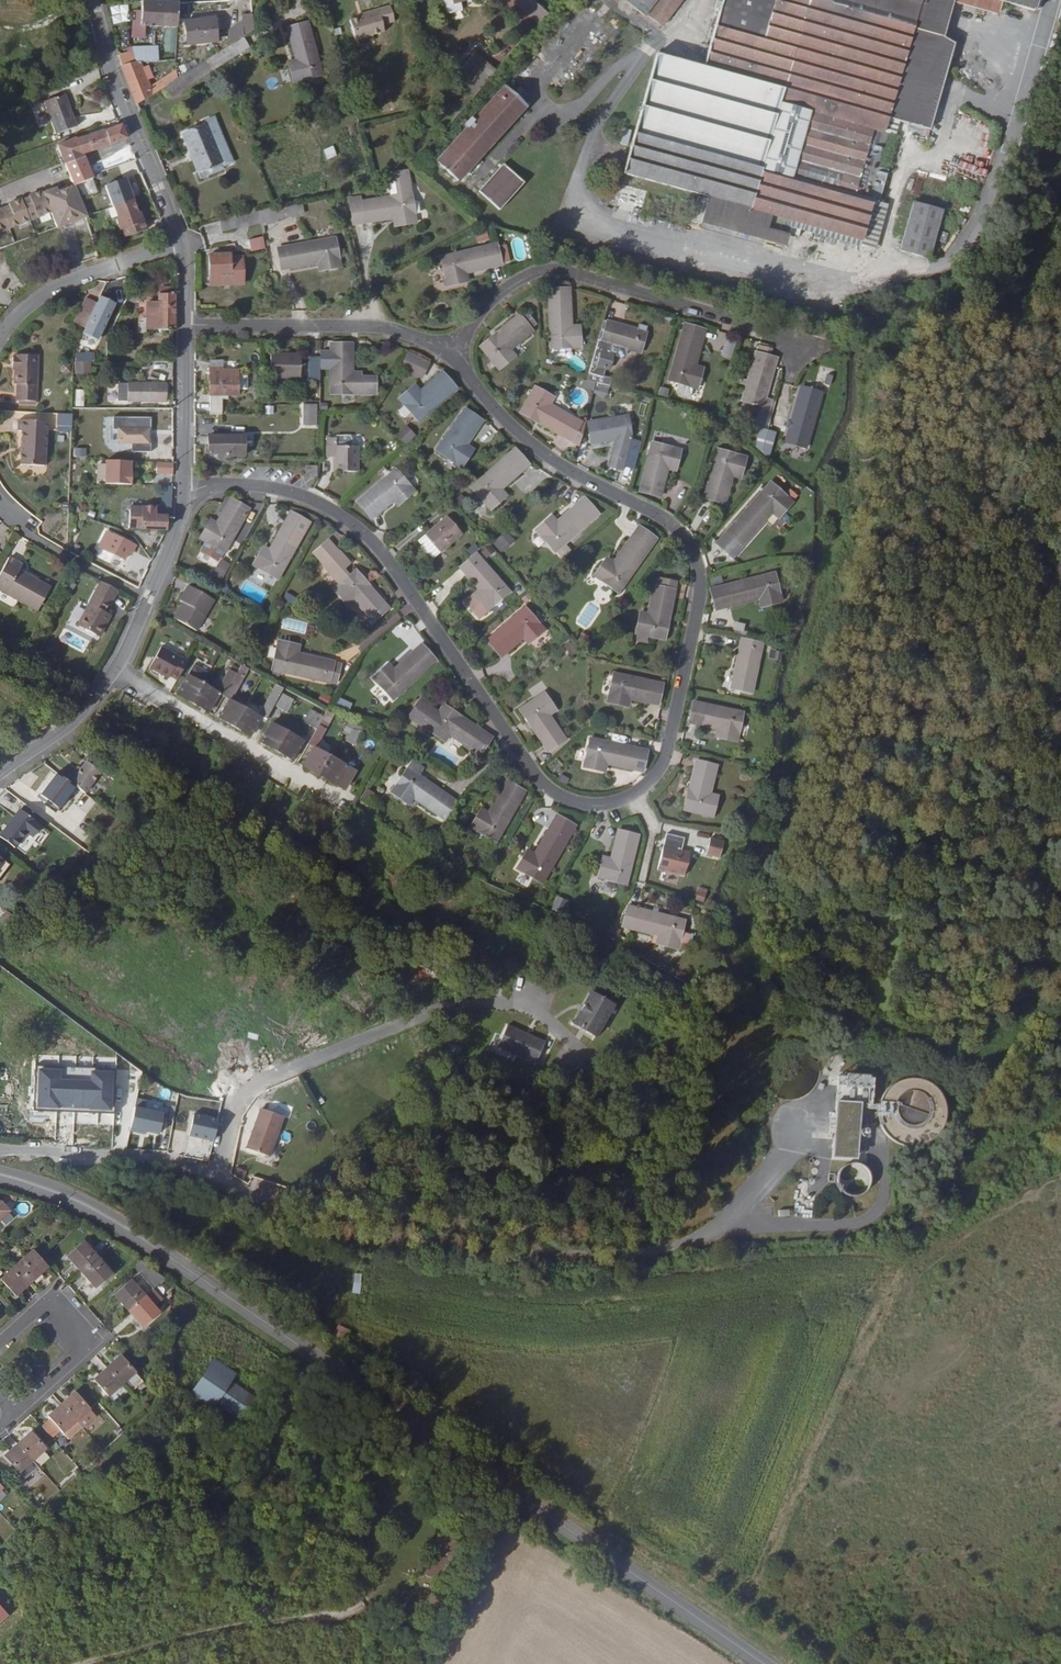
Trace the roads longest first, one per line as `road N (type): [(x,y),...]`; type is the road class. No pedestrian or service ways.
road 1 (residential): [(184,485),(299,494),(365,530),(537,777),(576,801),(634,795),(659,773),(702,572),(662,516),(548,458),(446,350)]
road 2 (tertiary): [(764,1663),(131,1231),(0,1176)]
road 3 (track): [(816,1285),(563,1312),(352,1287),(106,1184),(57,1153)]
road 4 (residential): [(802,342),(559,273),(514,284),(446,350)]
road 5 (track): [(93,1663),(382,1603)]
road 6 (residential): [(446,350),(384,327),(184,326)]
road 7 (tertiary): [(182,243),(95,0)]
road 8 (residential): [(117,668),(331,793)]
road 9 (residential): [(0,1348),(47,1305),(87,1349),(14,1414)]
road 10 (residential): [(0,1150),(172,1162),(217,1176)]
road 11 (residential): [(182,243),(66,282),(0,335)]
road 12 (tertiary): [(117,668),(181,522),(184,485)]
road 13 (tertiary): [(184,485),(184,326)]
road 14 (residential): [(0,782),(92,703)]

